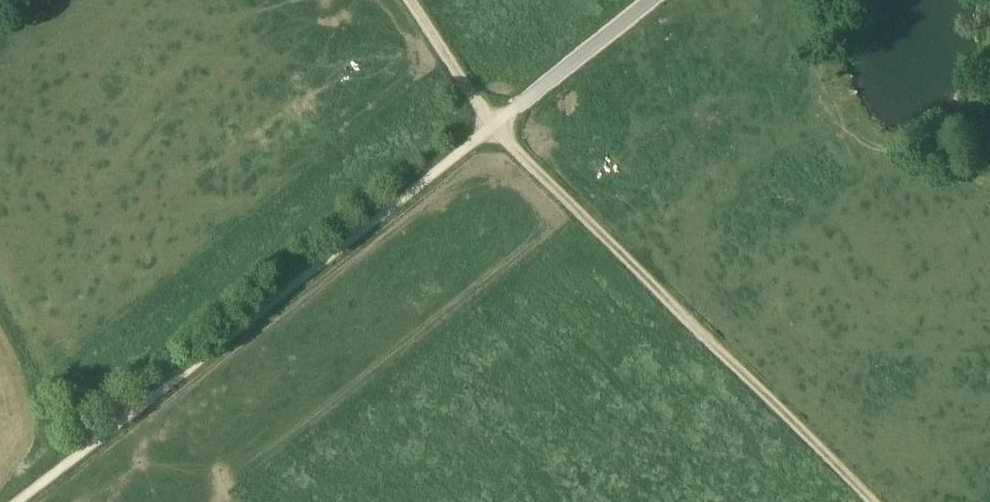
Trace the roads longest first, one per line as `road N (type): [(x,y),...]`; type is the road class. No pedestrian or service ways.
road 1 (track): [(16,501),(491,125)]
road 2 (track): [(491,125),(872,501)]
road 3 (track): [(491,125),(650,0)]
road 4 (track): [(404,0),(491,125)]

